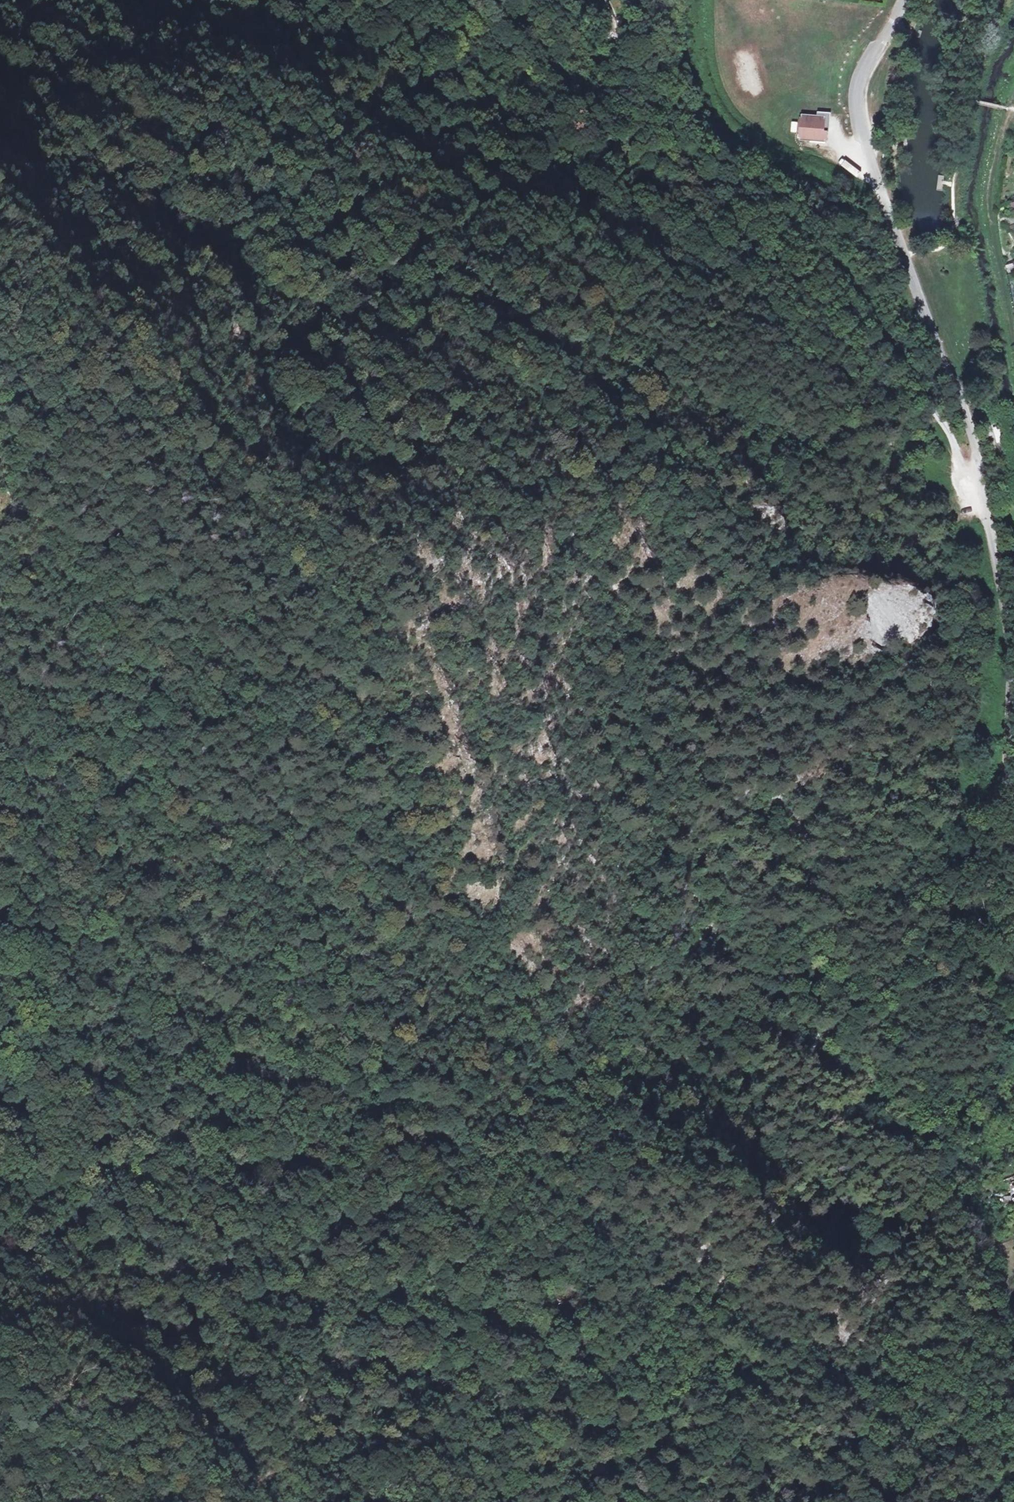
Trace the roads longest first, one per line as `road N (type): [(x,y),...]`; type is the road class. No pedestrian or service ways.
road 1 (unclassified): [(1013,903),(1004,852),(1011,675),(995,542),(973,444),(858,109),(861,74),(881,46)]
road 2 (track): [(591,0),(626,38),(700,166),(796,230),(982,483)]

